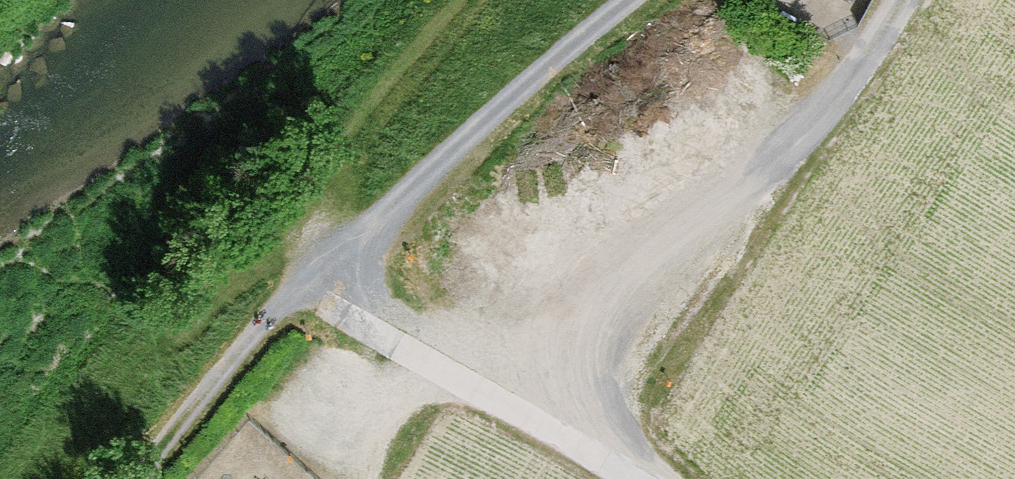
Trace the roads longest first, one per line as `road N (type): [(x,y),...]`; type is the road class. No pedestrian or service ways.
road 1 (track): [(293,292),(618,0)]
road 2 (unclassified): [(293,292),(629,478)]
road 3 (track): [(293,292),(137,478)]
road 4 (track): [(425,364),(359,478)]

